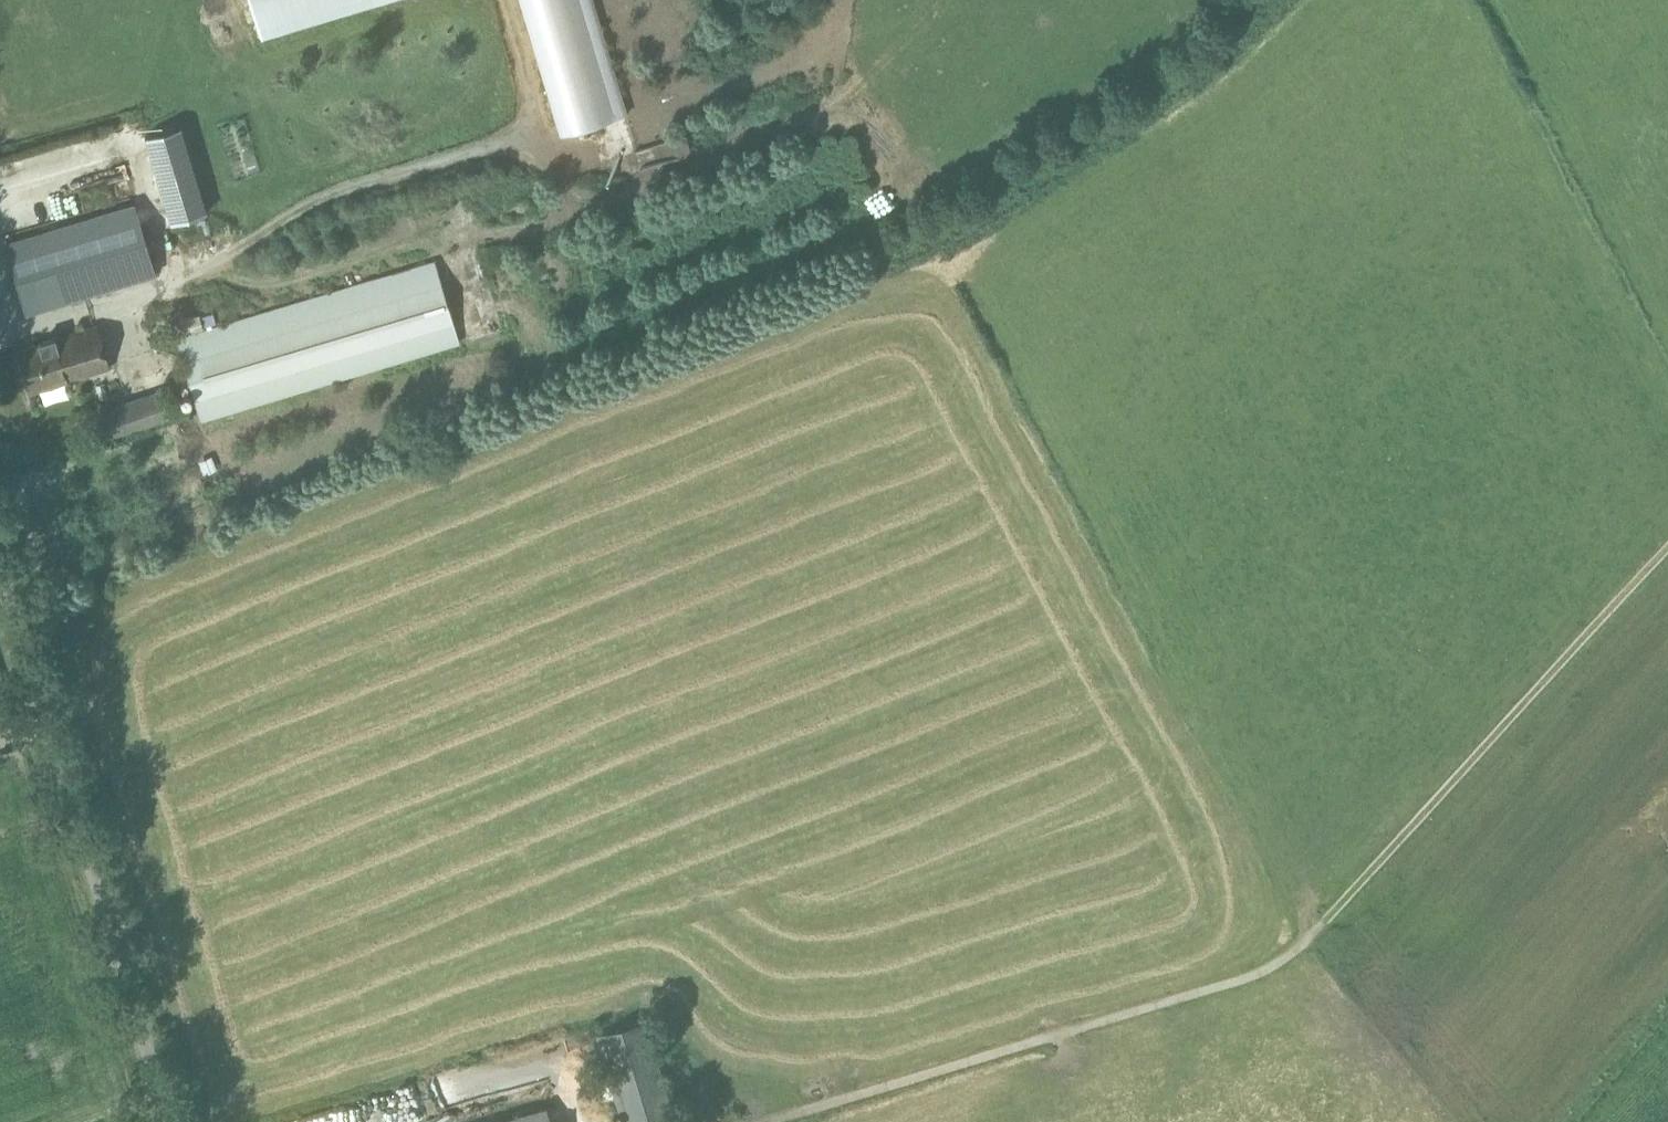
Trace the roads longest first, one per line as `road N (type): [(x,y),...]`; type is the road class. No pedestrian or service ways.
road 1 (unclassified): [(0,537),(168,1121)]

